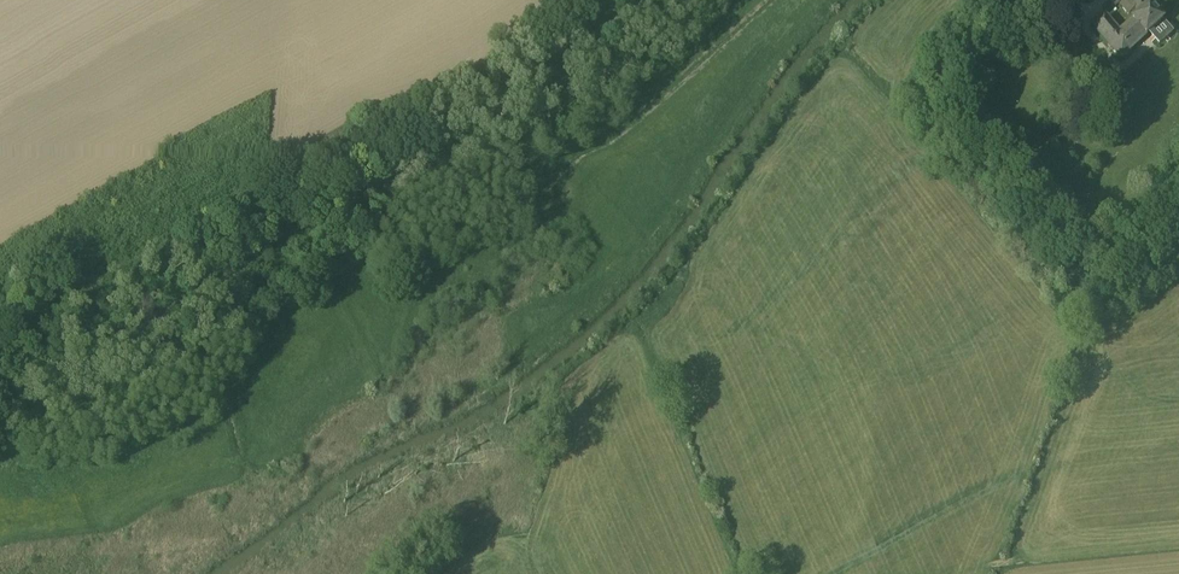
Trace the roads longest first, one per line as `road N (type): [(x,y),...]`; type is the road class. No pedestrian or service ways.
road 1 (track): [(0,387),(87,358),(495,110),(647,0)]

